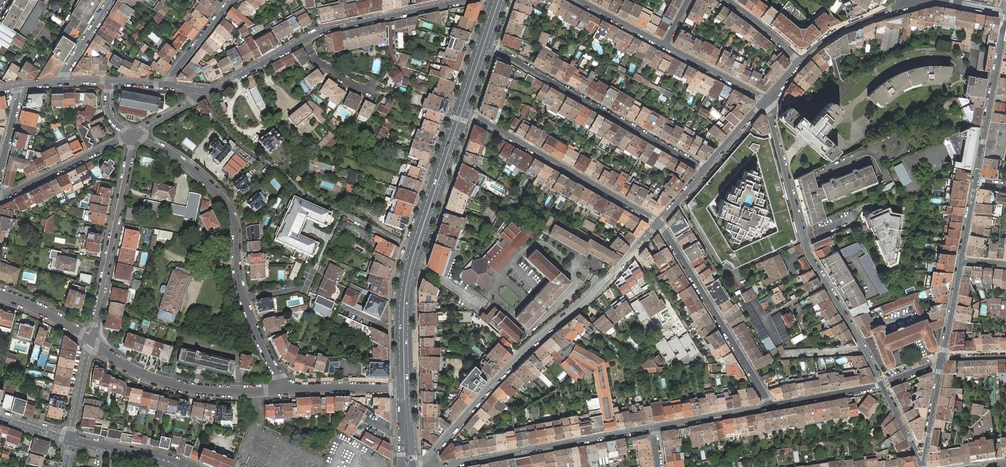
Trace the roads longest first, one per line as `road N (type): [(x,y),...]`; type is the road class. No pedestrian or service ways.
road 1 (primary): [(495,0),(407,264),(401,388)]
road 2 (primary): [(413,466),(411,283),(466,112)]
road 3 (tertiary): [(658,223),(483,394),(421,466)]
road 4 (residential): [(288,389),(246,303),(231,213),(191,169),(133,134)]
road 5 (residential): [(882,385),(809,254),(764,101)]
road 6 (tertiary): [(466,0),(323,30),(213,90),(197,89)]
road 7 (residential): [(488,47),(705,170)]
road 8 (residential): [(653,427),(421,466)]
road 9 (residential): [(658,223),(466,112)]
road 10 (residential): [(769,406),(658,223)]
road 11 (residential): [(91,340),(133,134)]
road 12 (residential): [(288,389),(171,385),(91,340)]
road 13 (tertiary): [(975,181),(1005,16)]
road 14 (residential): [(133,134),(0,196)]
road 15 (tertiary): [(70,439),(193,466)]
road 16 (tertiary): [(909,3),(843,29),(800,61)]

